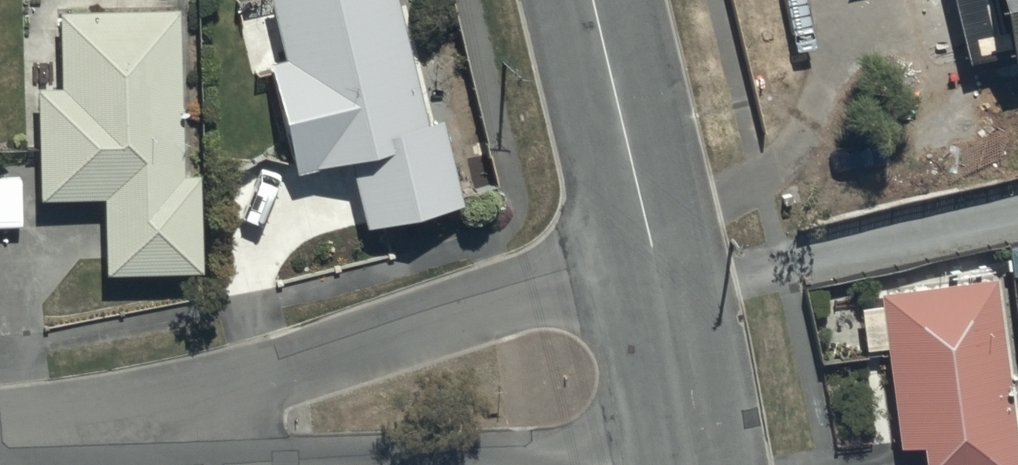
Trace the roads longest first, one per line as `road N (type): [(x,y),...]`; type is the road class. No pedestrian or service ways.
road 1 (residential): [(36,450),(276,382),(652,253)]
road 2 (tertiary): [(652,253),(591,0)]
road 3 (tertiary): [(697,464),(652,253)]

